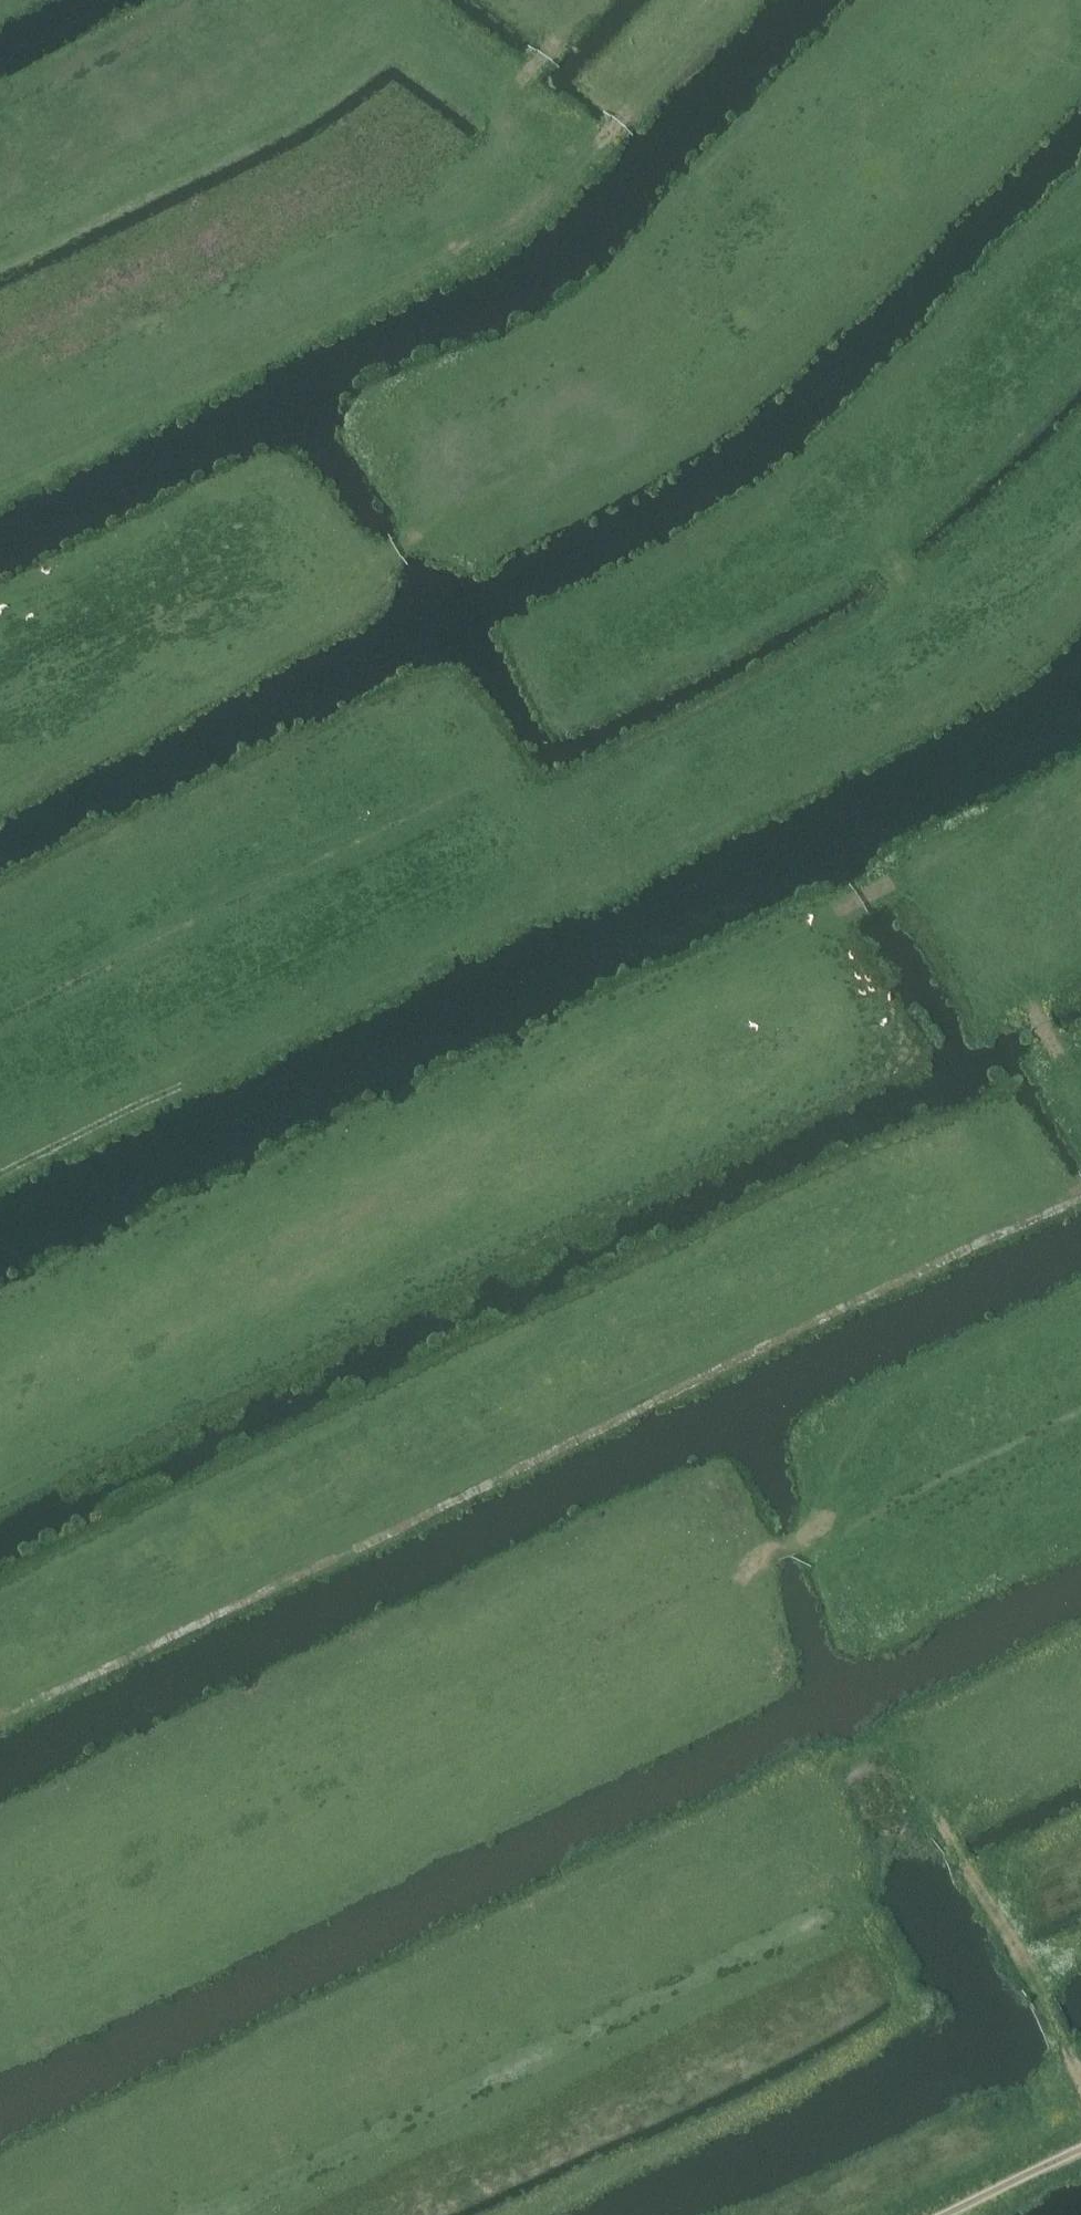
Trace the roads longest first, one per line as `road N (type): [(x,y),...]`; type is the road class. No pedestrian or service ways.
road 1 (track): [(1080,2079),(941,1826)]
road 2 (track): [(943,2214),(1080,2150)]

